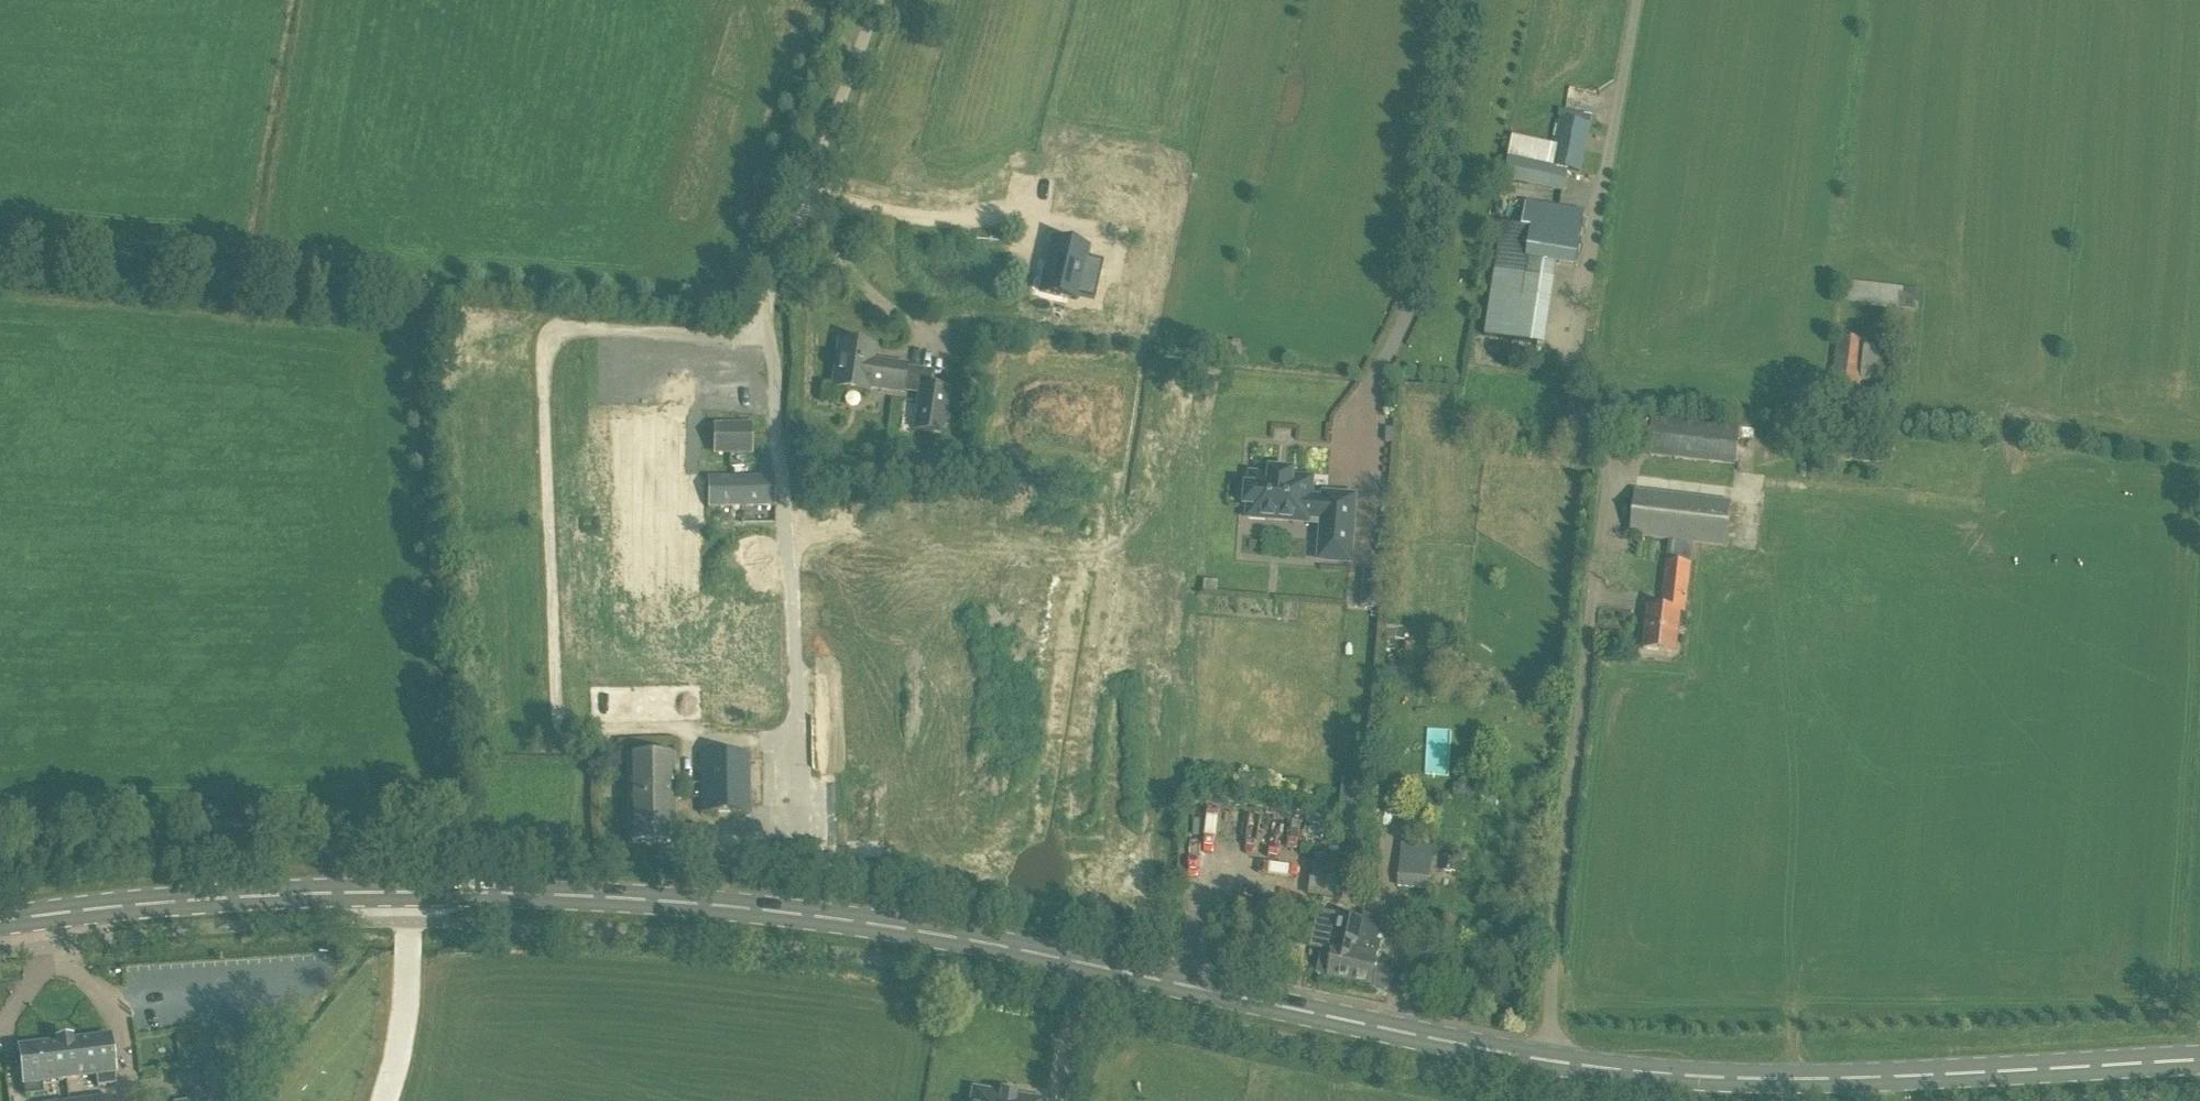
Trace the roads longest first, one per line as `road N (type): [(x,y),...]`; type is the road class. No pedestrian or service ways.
road 1 (primary): [(2199,1063),(1798,1079),(1667,1074),(1548,1061),(969,942),(646,898),(365,891),(0,920)]

